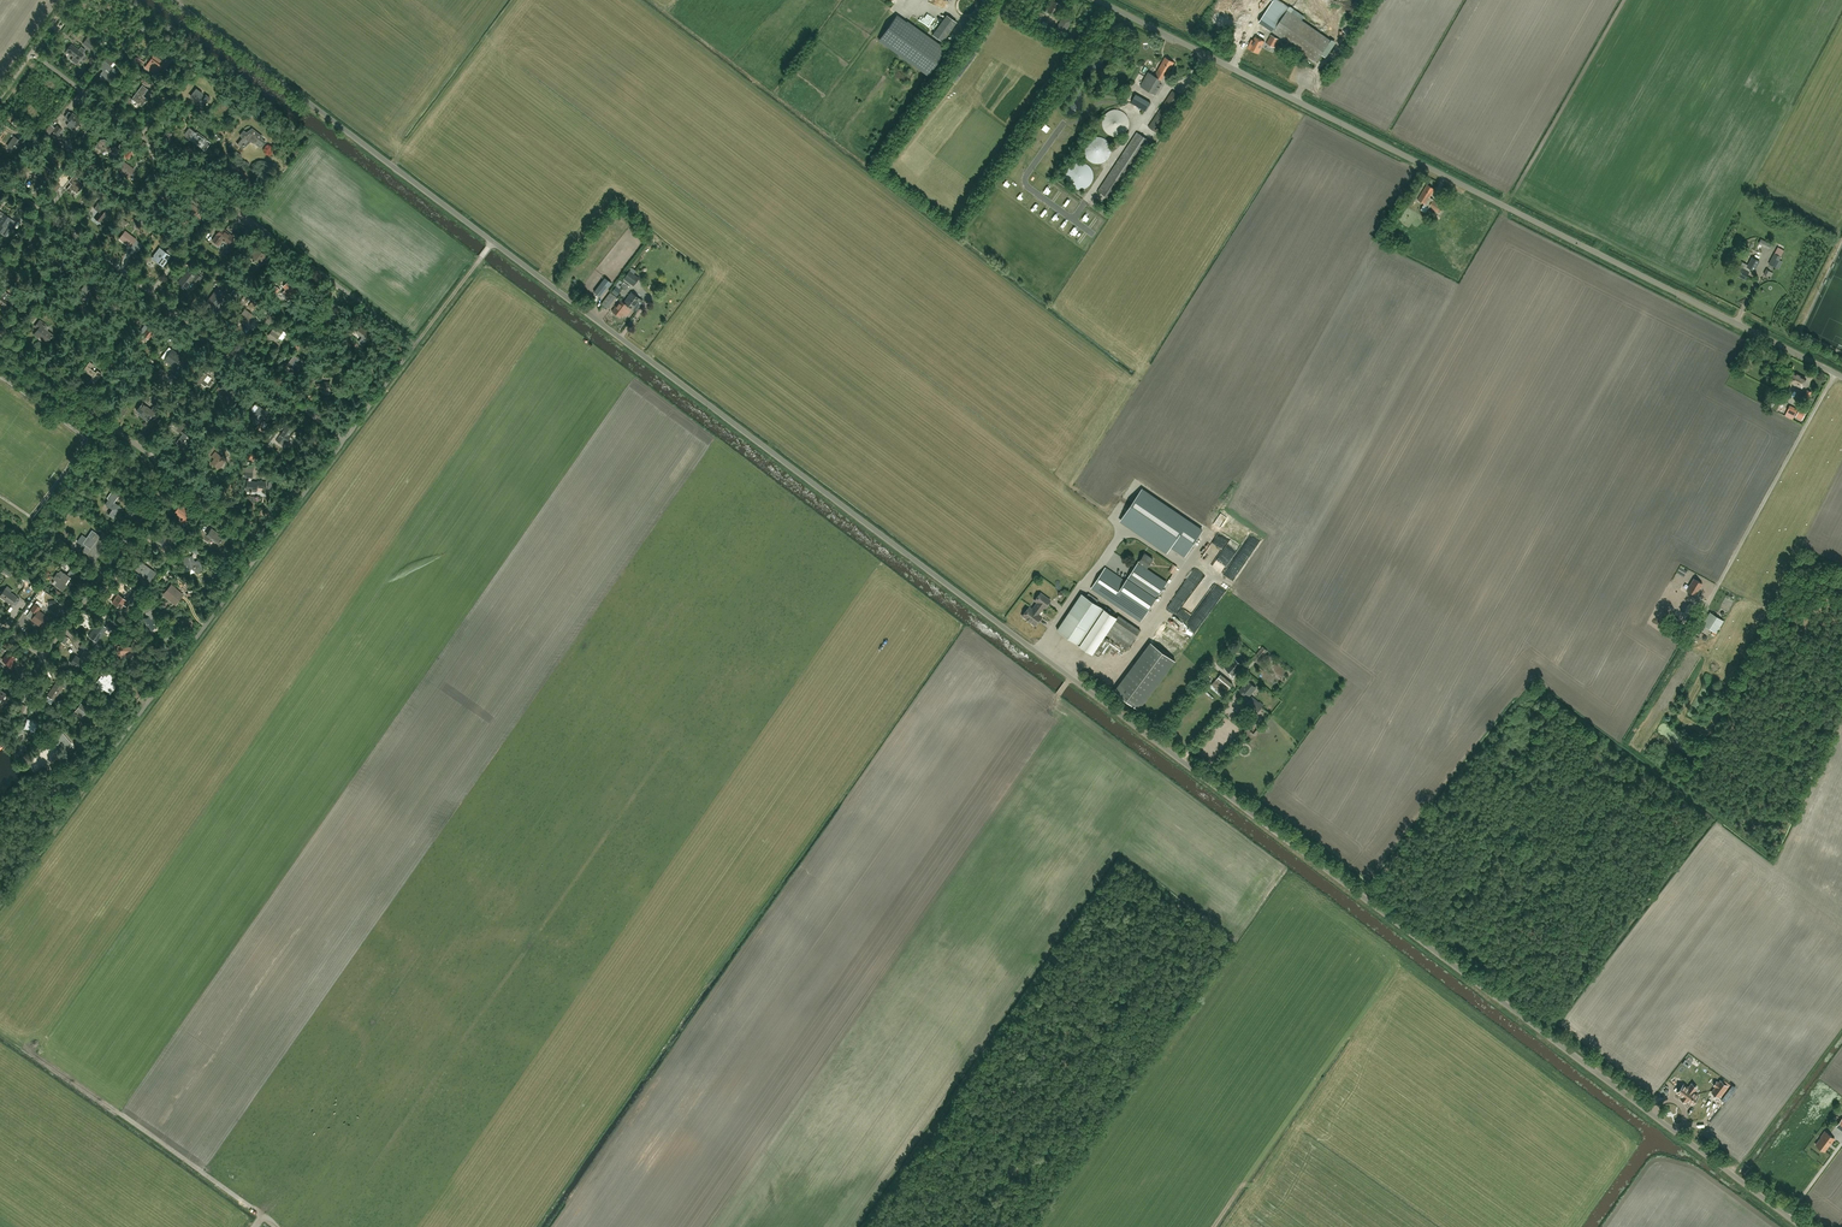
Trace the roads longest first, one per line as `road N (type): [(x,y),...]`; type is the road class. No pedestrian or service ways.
road 1 (unclassified): [(1802,1226),(493,241)]
road 2 (unclassified): [(1841,377),(1104,0)]
road 3 (residential): [(416,342),(32,45)]
road 4 (residential): [(0,178),(343,438)]
road 5 (unclassified): [(493,241),(170,0)]
road 6 (residential): [(0,336),(266,544)]

